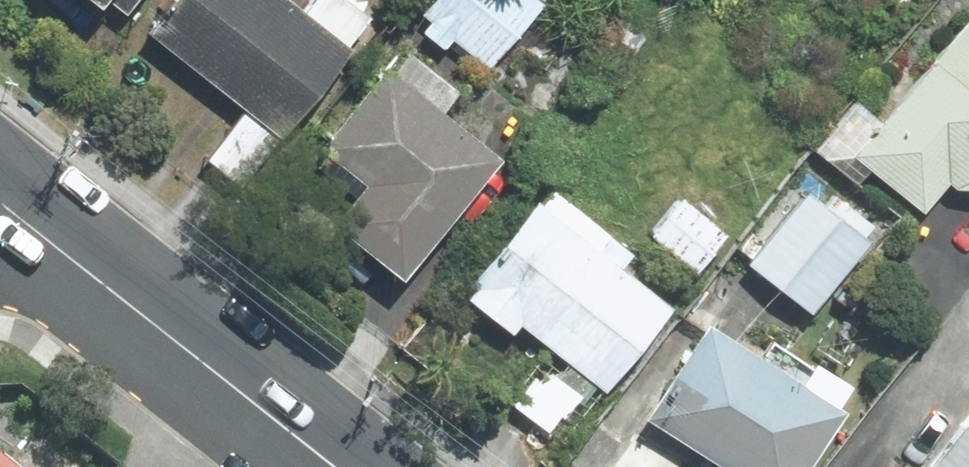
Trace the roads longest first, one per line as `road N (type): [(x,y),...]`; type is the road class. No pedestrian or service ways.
road 1 (secondary): [(331,466),(0,205)]

